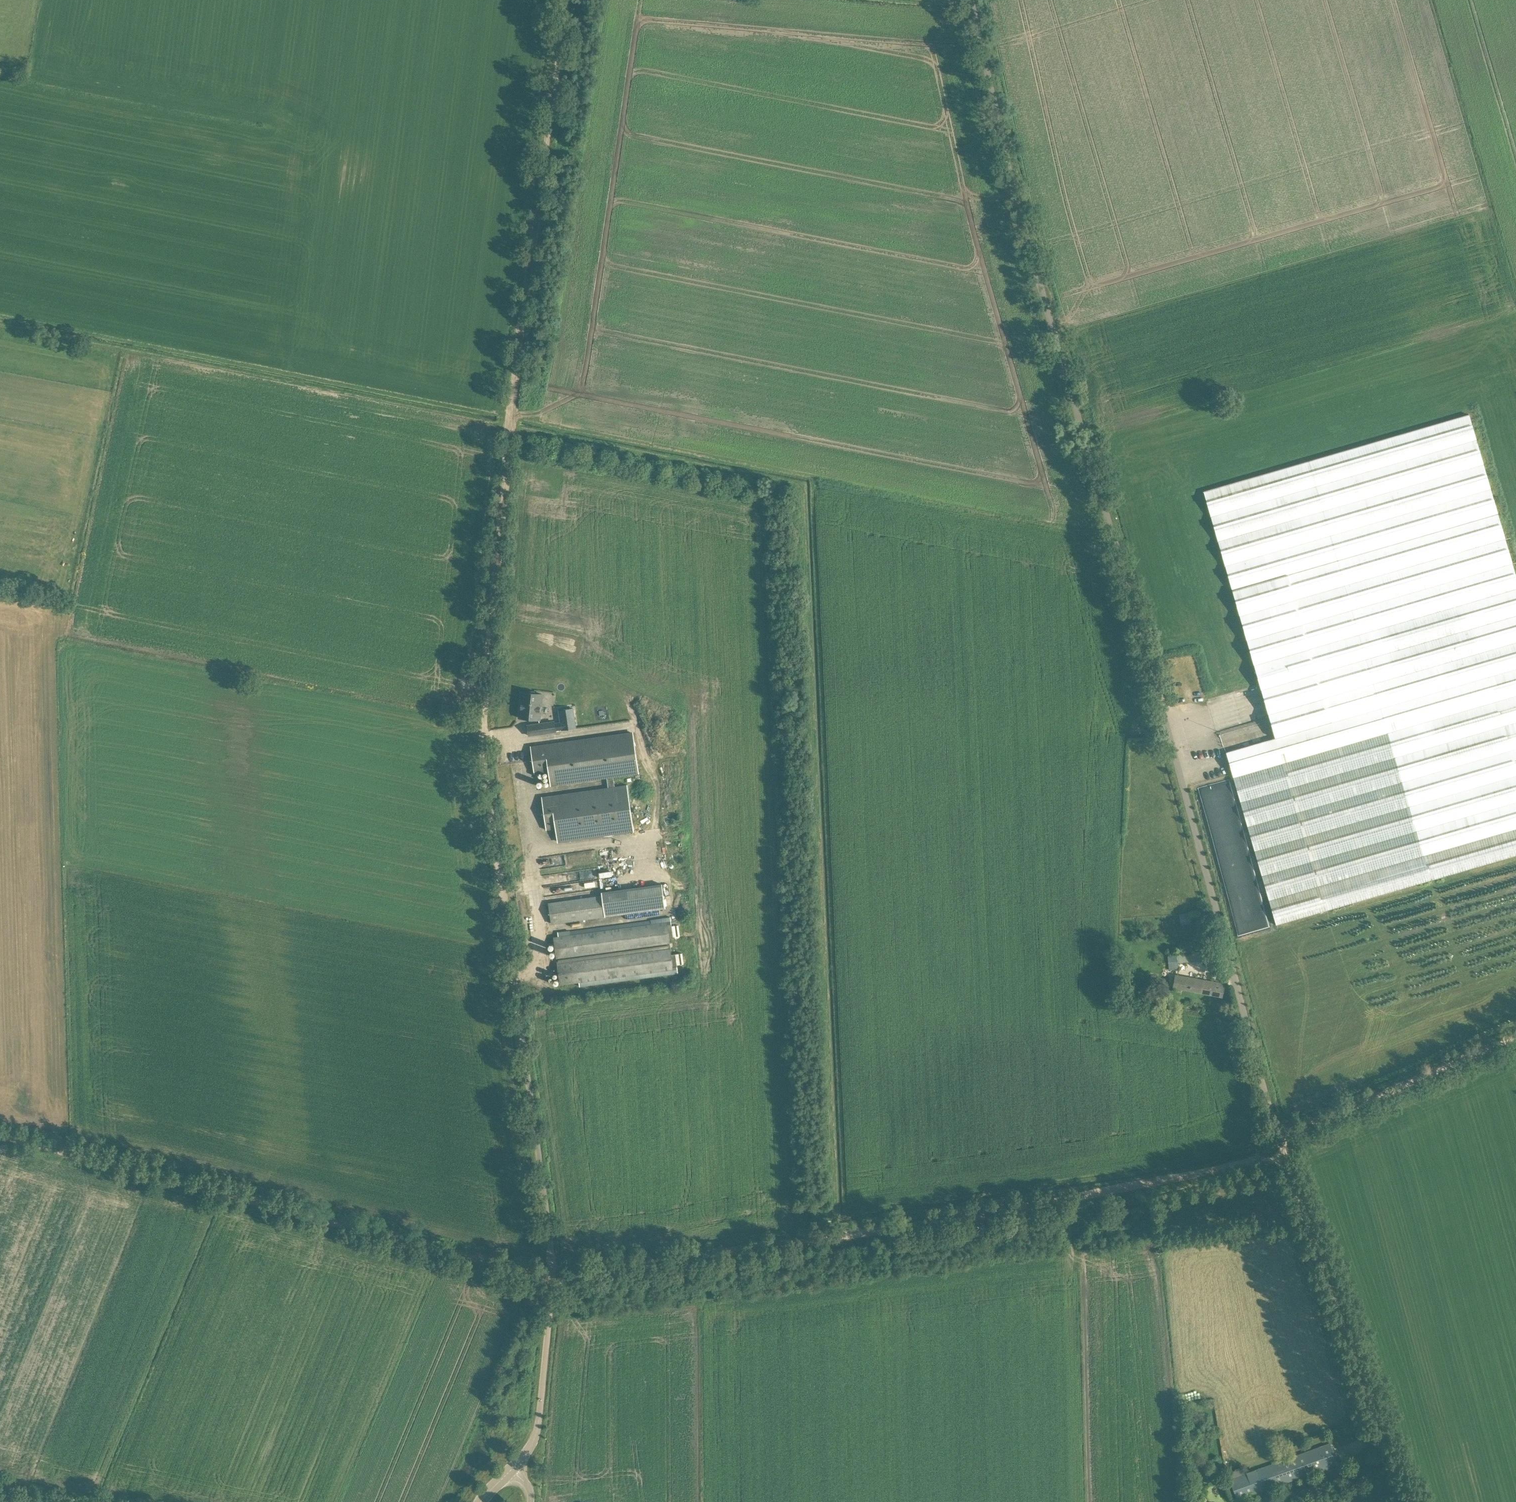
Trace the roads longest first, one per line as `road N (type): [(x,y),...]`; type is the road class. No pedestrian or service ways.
road 1 (unclassified): [(1401,1501),(1279,1146),(1050,315),(976,0)]
road 2 (track): [(552,1273),(1068,1201),(1221,1170),(1515,1034)]
road 3 (track): [(509,935),(483,728),(512,397),(567,0)]
road 4 (track): [(0,1134),(552,1273)]
road 5 (unclassified): [(511,1469),(538,1424),(552,1257),(509,935)]

